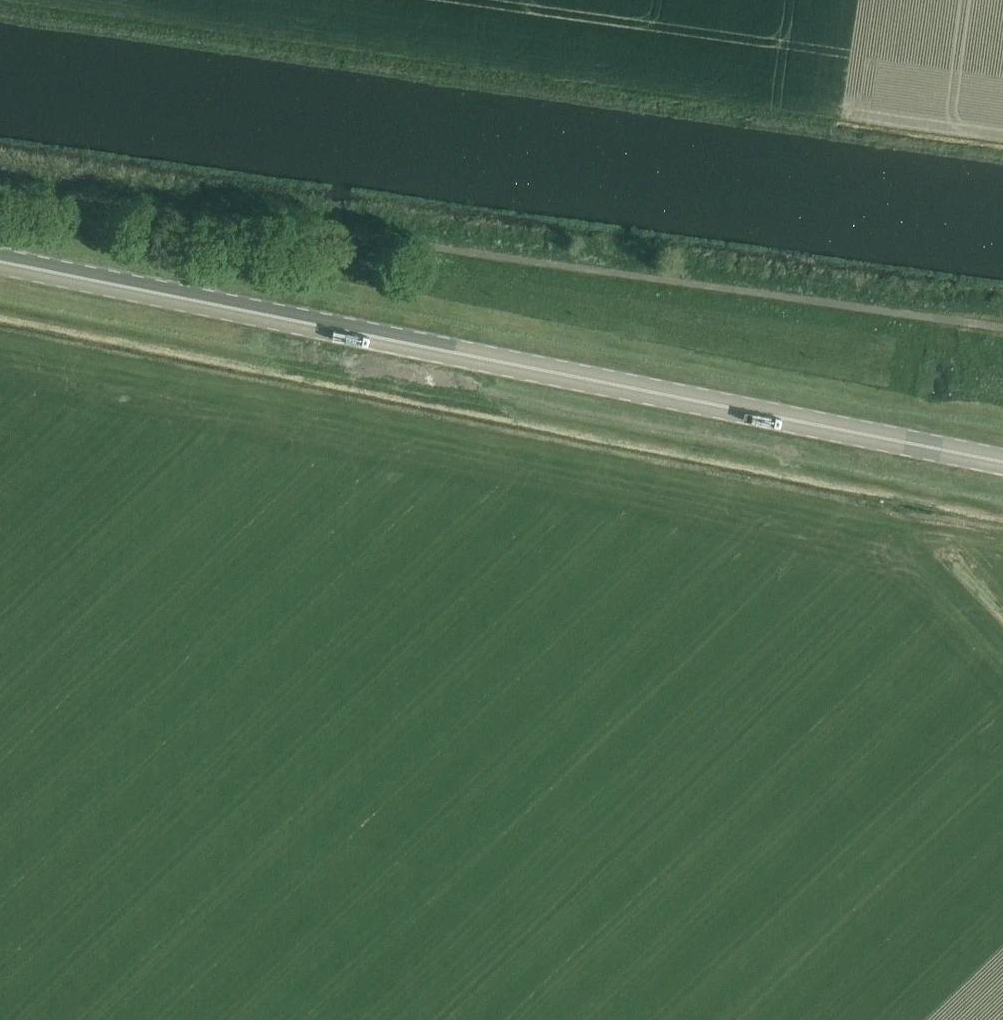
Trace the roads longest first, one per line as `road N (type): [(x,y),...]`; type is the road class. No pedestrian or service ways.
road 1 (secondary): [(1002,464),(0,266)]

